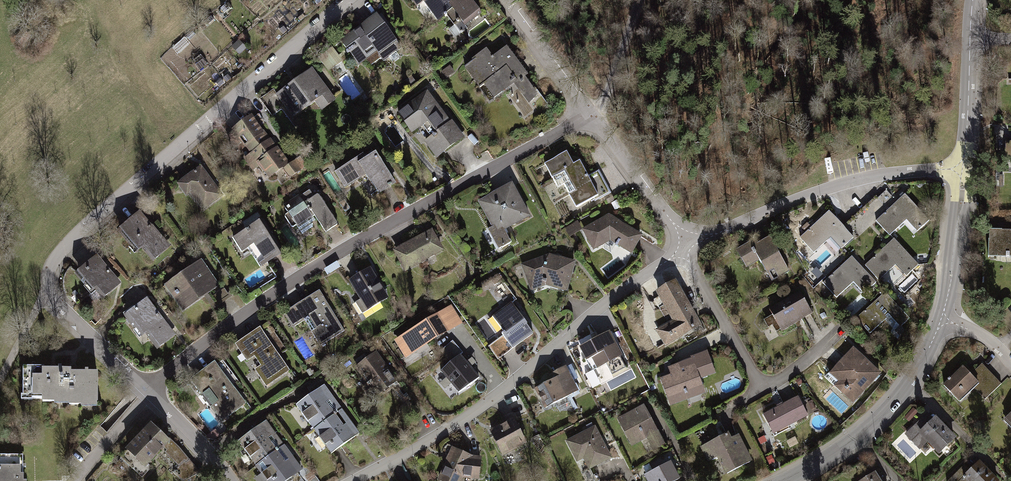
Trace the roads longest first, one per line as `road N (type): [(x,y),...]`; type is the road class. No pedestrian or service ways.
road 1 (residential): [(357,0),(58,267),(49,294),(150,392)]
road 2 (residential): [(150,392),(245,311),(363,236),(593,115)]
road 3 (residential): [(354,480),(504,391),(620,291),(689,256)]
road 4 (residential): [(689,256),(784,205),(889,182),(963,177)]
road 5 (tertiary): [(941,319),(911,383),(876,423),(783,480)]
road 6 (residential): [(689,256),(678,230),(593,115)]
road 7 (residential): [(689,256),(760,391)]
road 8 (tertiary): [(963,177),(941,319)]
road 9 (residential): [(593,115),(507,0)]
road 10 (tertiary): [(971,36),(963,177)]
road 11 (track): [(593,115),(639,0)]

